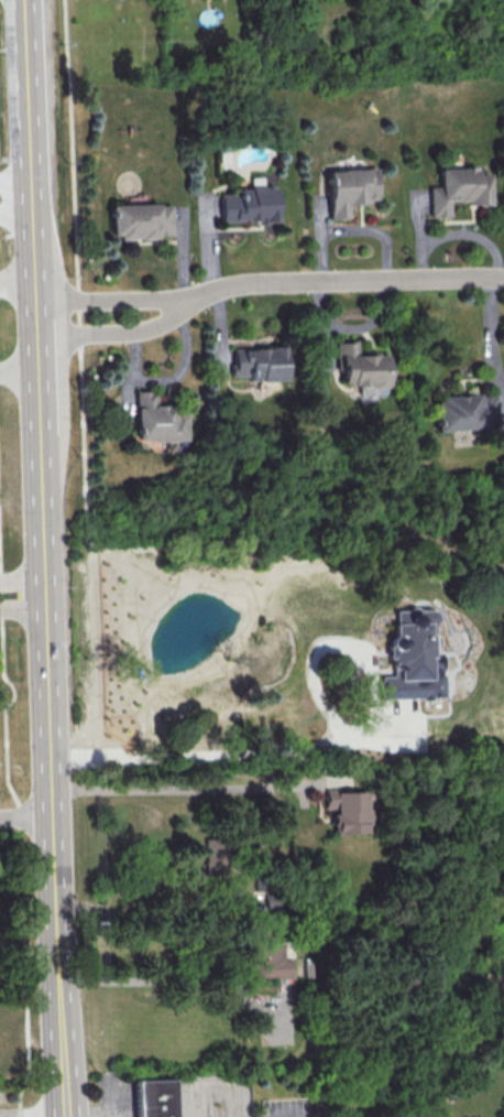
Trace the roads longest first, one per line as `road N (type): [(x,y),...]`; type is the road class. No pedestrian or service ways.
road 1 (tertiary): [(52,816),(24,0)]
road 2 (tertiary): [(66,1116),(52,816)]
road 3 (residential): [(503,279),(223,288)]
road 4 (residential): [(36,336),(125,333),(223,288)]
road 5 (residential): [(223,288),(35,301)]

